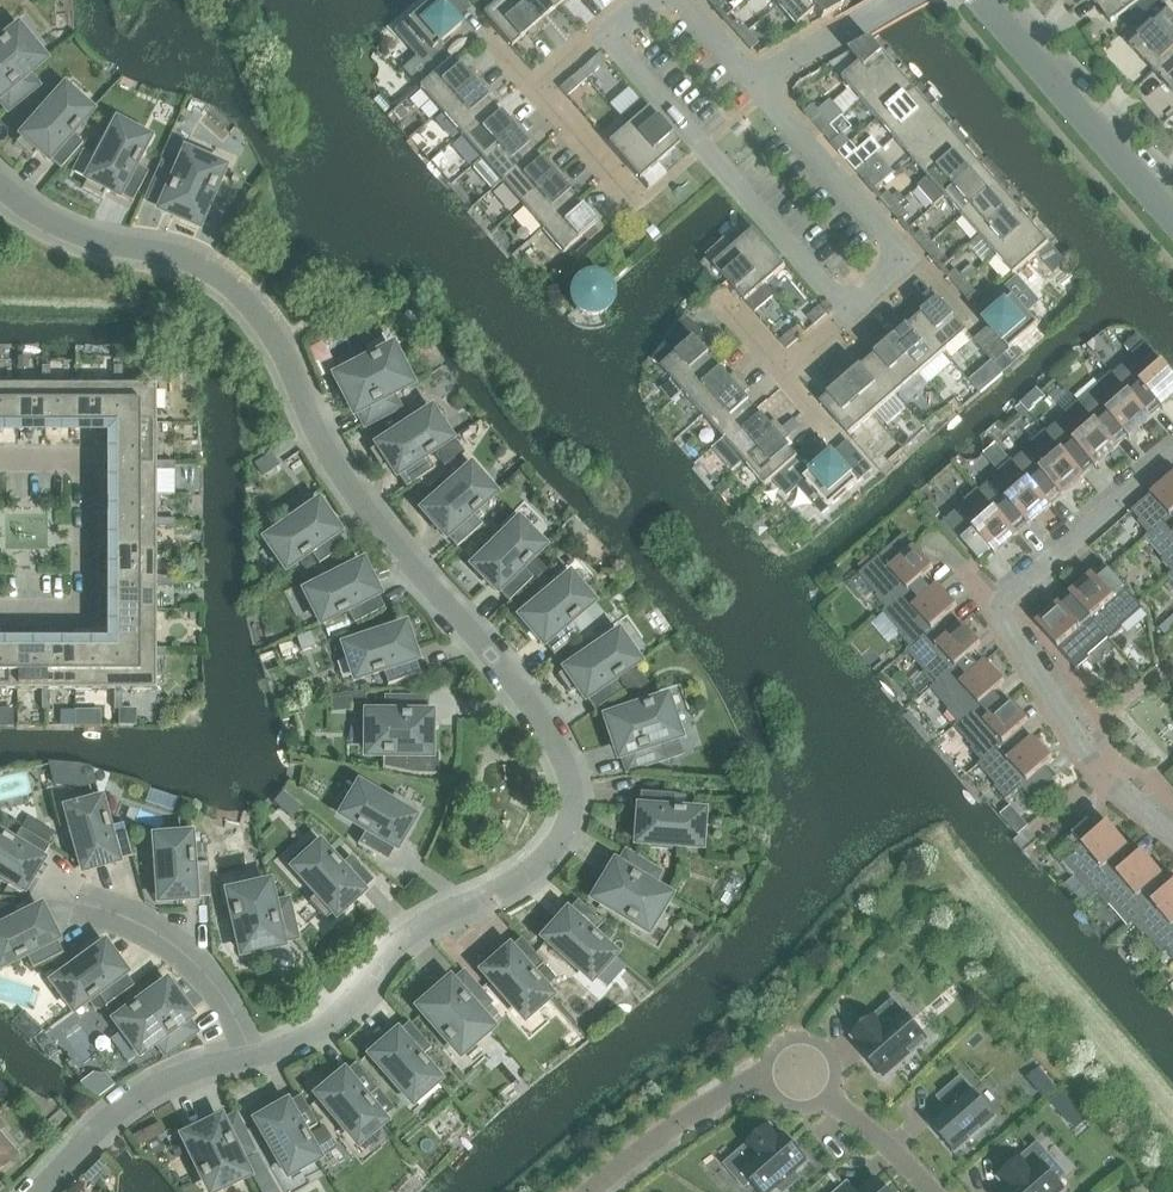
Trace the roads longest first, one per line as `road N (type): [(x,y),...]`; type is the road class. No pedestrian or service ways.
road 1 (residential): [(0,189),(39,219),(213,273),(236,290),(275,345),(350,493),(538,713),(565,756),(575,797),(564,840),(527,877),(416,935),(361,999),(319,1032),(257,1056)]
road 2 (residential): [(597,1191),(763,1065),(785,1059),(806,1067),(928,1191)]
road 3 (residential): [(852,310),(612,30)]
road 4 (residential): [(1172,836),(1119,793),(995,609)]
road 5 (residential): [(0,465),(75,467),(78,603),(0,605)]
road 6 (unclassified): [(1172,213),(988,0)]
road 7 (residential): [(77,902),(128,917),(196,961),(257,1056)]
road 8 (residential): [(995,609),(1172,456)]
road 9 (residential): [(905,261),(761,91)]
road 10 (residential): [(718,299),(786,374),(852,310)]
road 11 (residential): [(761,91),(908,0)]
road 12 (residential): [(257,1056),(159,1085),(112,1115)]
road 13 (residential): [(761,91),(675,0)]
road 14 (residential): [(620,186),(539,95)]

